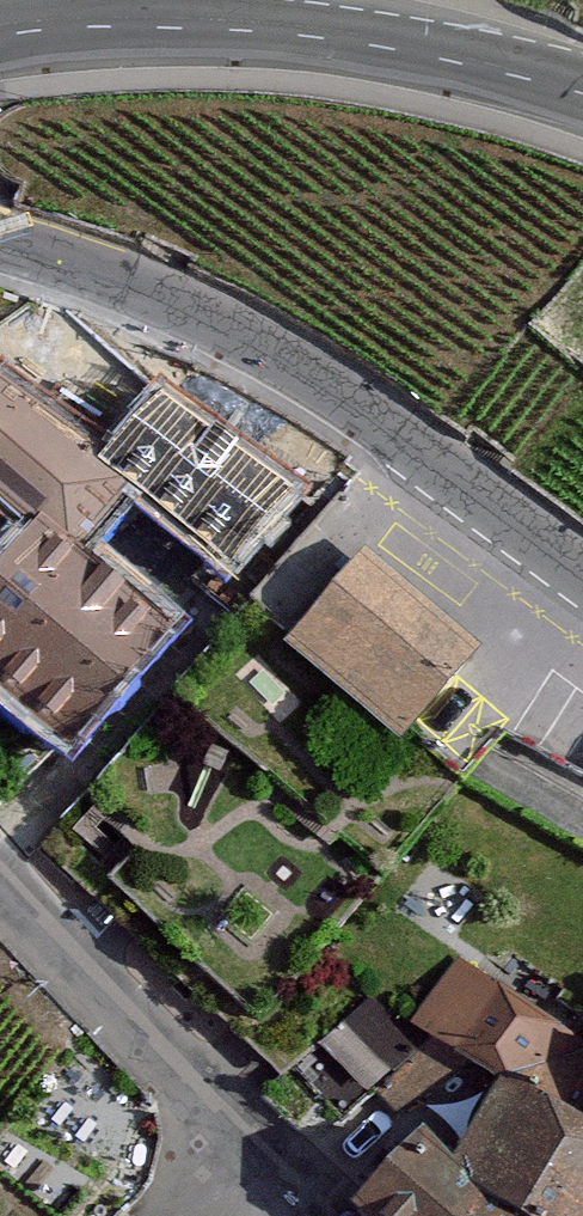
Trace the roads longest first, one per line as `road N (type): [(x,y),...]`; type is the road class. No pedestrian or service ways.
road 1 (tertiary): [(582,573),(286,353),(0,243)]
road 2 (tertiary): [(582,97),(402,46),(189,20),(0,32)]
road 3 (residential): [(0,869),(273,1171)]

